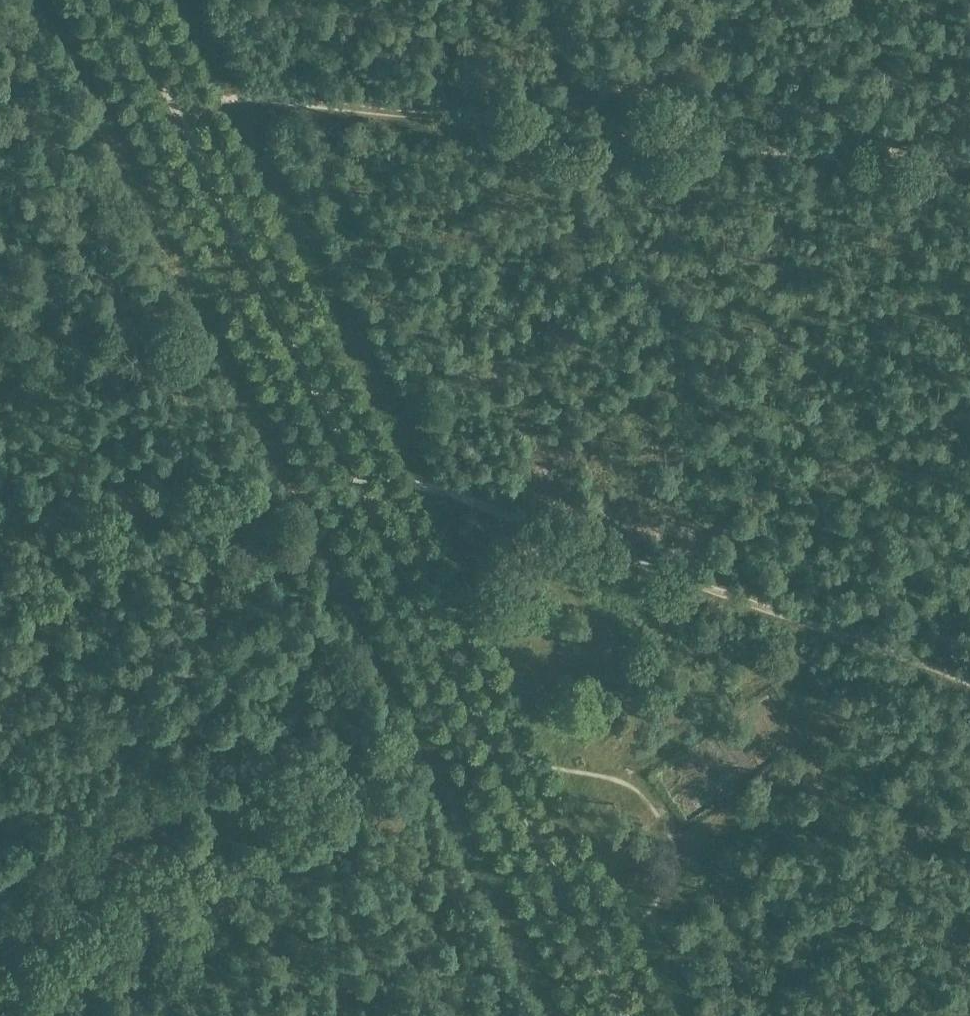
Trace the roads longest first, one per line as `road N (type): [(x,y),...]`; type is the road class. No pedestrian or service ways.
road 1 (track): [(969,163),(165,93)]
road 2 (track): [(372,508),(382,488),(401,479),(444,486),(969,681)]
road 3 (track): [(372,508),(617,1015)]
road 4 (track): [(165,93),(372,508)]
road 5 (track): [(372,508),(0,733)]

